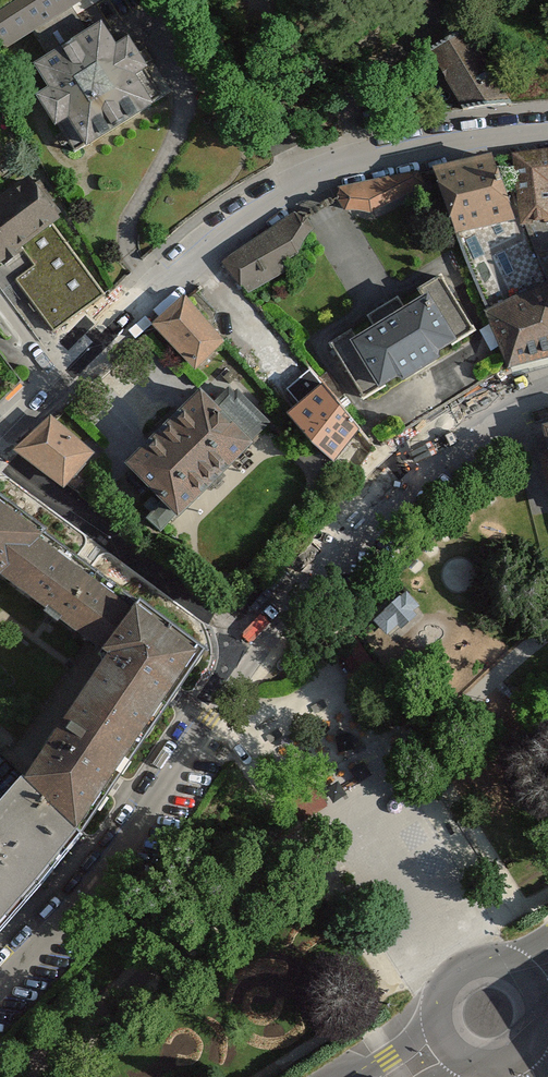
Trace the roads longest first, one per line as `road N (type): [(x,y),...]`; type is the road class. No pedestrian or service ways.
road 1 (residential): [(0,441),(154,297),(303,180),(395,150),(547,132)]
road 2 (residential): [(0,988),(66,924),(256,649)]
road 3 (residential): [(256,649),(330,559),(422,474),(505,415),(547,398)]
road 4 (residential): [(0,455),(256,649)]
road 5 (primary): [(531,984),(506,964),(474,963),(449,980),(437,1006)]

